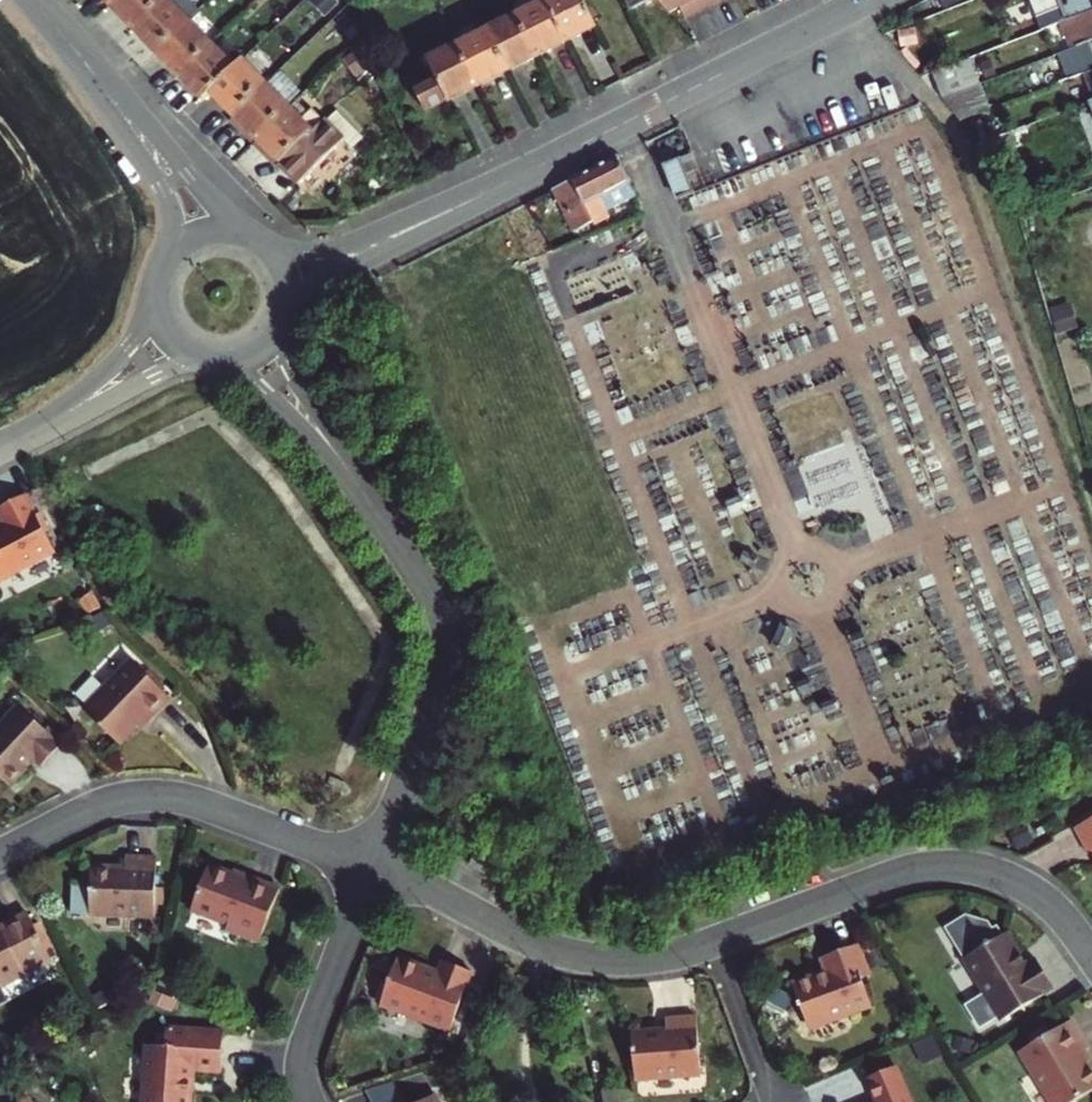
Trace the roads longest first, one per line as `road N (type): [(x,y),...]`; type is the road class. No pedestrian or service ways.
road 1 (residential): [(464,204),(867,0)]
road 2 (residential): [(1091,953),(1035,889),(969,867),(936,866),(716,942)]
road 3 (residential): [(0,854),(88,811),(145,797),(213,808),(373,869)]
road 4 (residential): [(388,528),(441,613),(448,656),(373,869)]
road 5 (residential): [(716,942),(640,958),(567,952),(373,869)]
road 6 (residential): [(234,234),(115,84),(52,24)]
road 7 (residential): [(52,24),(160,186),(171,223),(167,265)]
road 8 (residential): [(211,358),(266,389),(388,528)]
road 9 (residential): [(373,869),(303,1058),(311,1101)]
road 10 (residential): [(388,528),(292,369),(282,316)]
road 11 (residential): [(464,204),(335,251),(293,253),(253,241)]
road 12 (residential): [(160,283),(144,324),(112,368),(19,440)]
road 13 (residential): [(284,307),(464,204)]
road 14 (residential): [(19,440),(201,356)]
road 15 (residential): [(716,942),(775,1101)]

